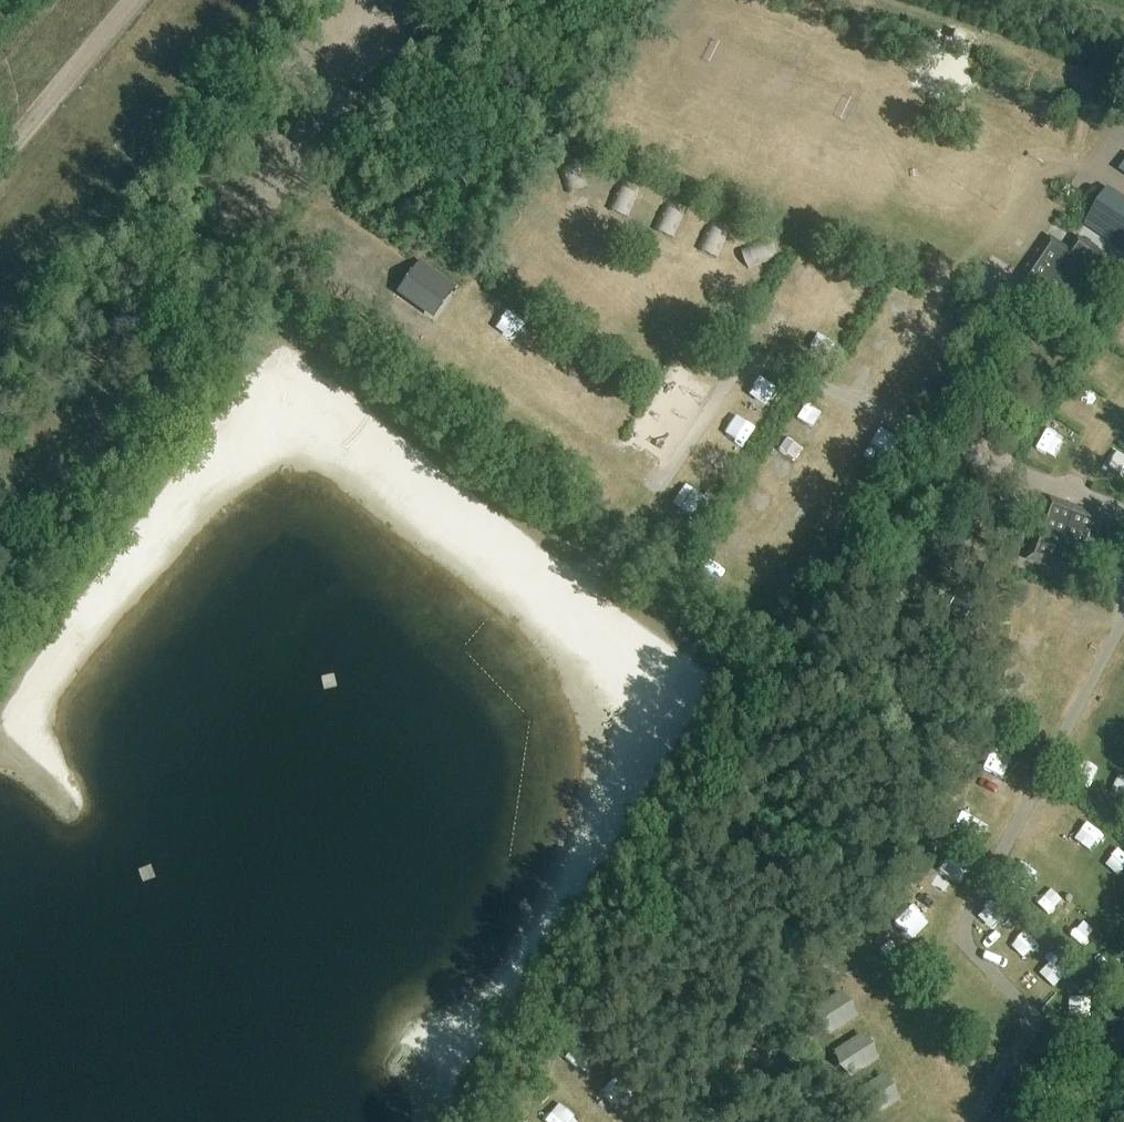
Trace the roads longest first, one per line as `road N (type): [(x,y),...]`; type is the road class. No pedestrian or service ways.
road 1 (track): [(138,0),(0,163)]

